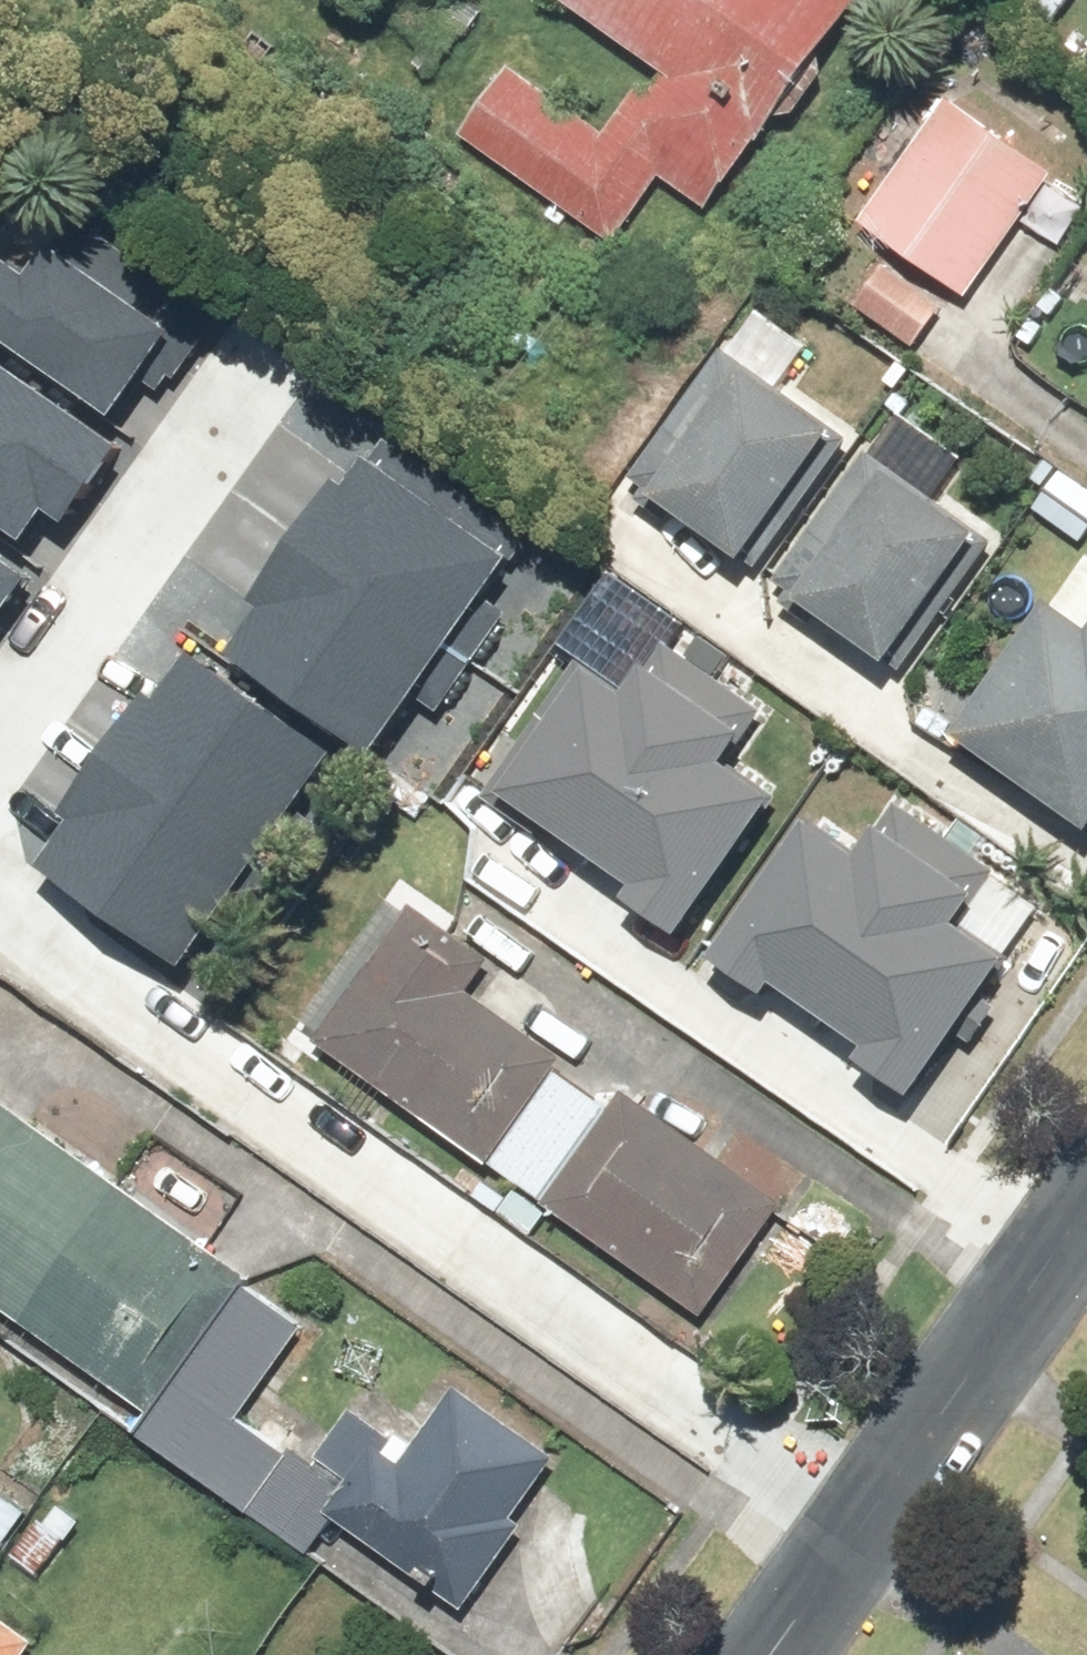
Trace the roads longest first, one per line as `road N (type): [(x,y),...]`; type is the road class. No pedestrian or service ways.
road 1 (residential): [(859,1529),(0,919)]
road 2 (residential): [(0,677),(241,363)]
road 3 (residential): [(859,1529),(1086,1208)]
road 4 (residential): [(770,1654),(859,1529)]

